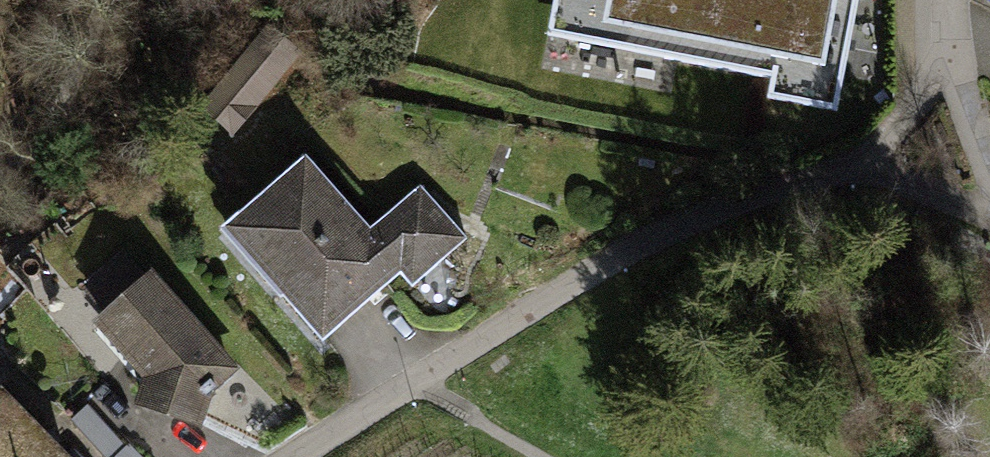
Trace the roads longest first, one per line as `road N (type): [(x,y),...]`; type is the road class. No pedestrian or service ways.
road 1 (residential): [(304,456),(690,216),(839,161)]
road 2 (residential): [(839,161),(989,209)]
road 3 (residential): [(839,161),(885,136),(950,54)]
road 4 (residential): [(989,168),(950,54)]

